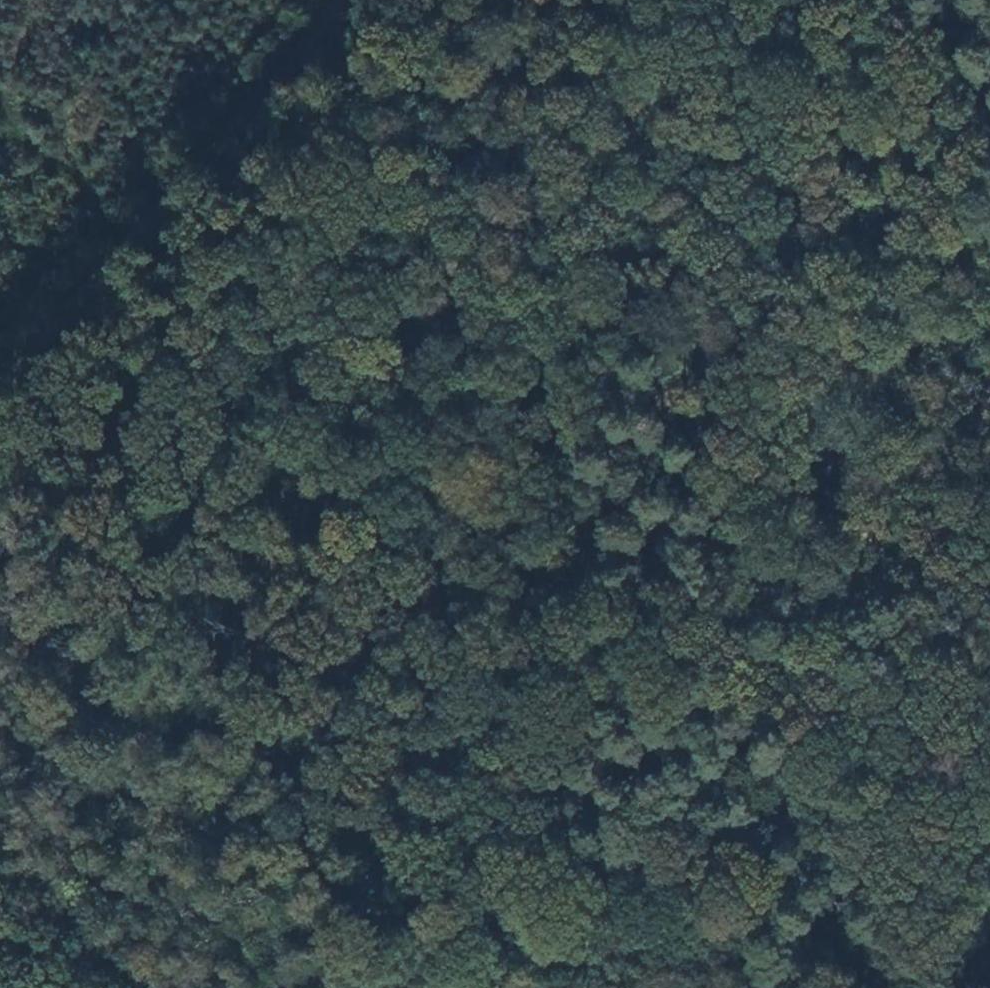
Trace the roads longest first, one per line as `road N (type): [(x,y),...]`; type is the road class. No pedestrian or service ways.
road 1 (track): [(352,0),(0,392)]

